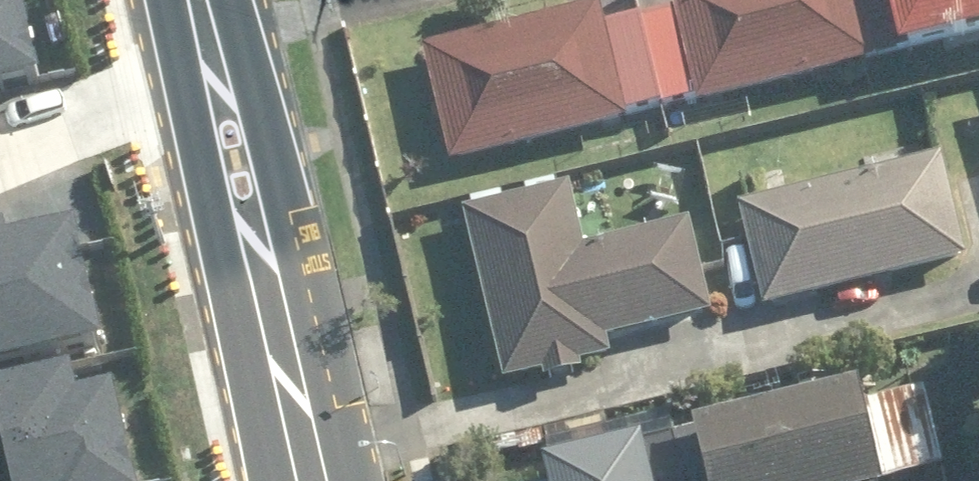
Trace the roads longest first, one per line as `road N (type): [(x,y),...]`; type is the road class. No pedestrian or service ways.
road 1 (secondary): [(198,0),(307,480)]

